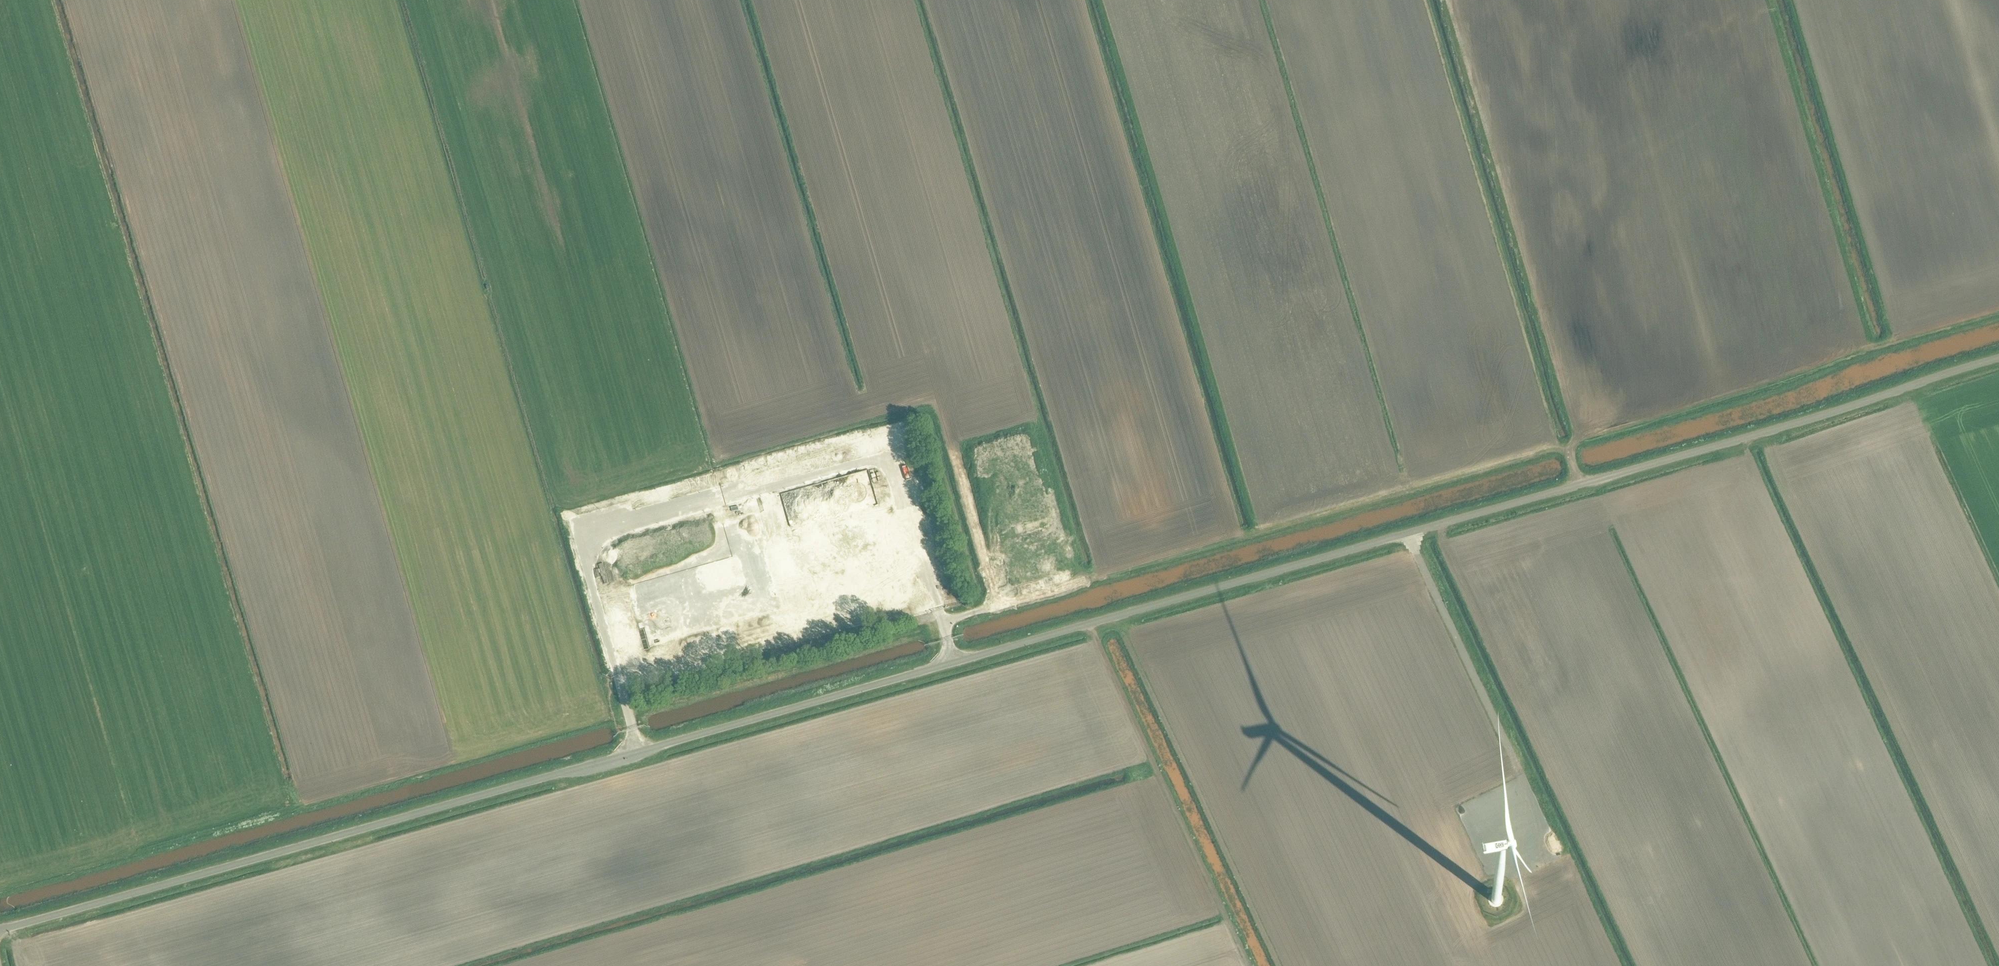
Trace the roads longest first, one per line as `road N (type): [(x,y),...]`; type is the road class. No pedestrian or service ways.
road 1 (unclassified): [(0,931),(1864,405),(1998,359)]
road 2 (track): [(954,664),(944,622),(1733,400),(1841,356),(1998,310)]
road 3 (track): [(1249,965),(1090,625)]
road 4 (track): [(947,453),(992,610)]

